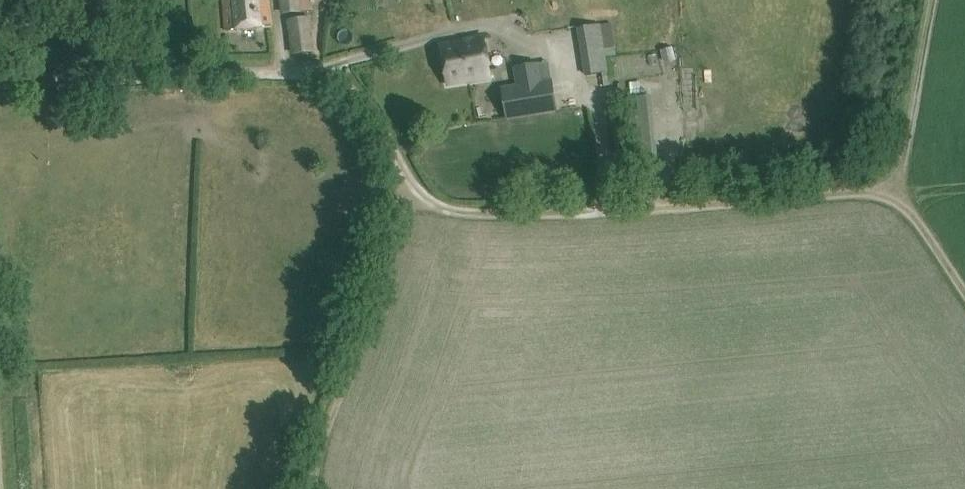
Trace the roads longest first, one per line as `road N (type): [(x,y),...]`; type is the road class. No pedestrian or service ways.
road 1 (track): [(888,185),(756,200),(471,213),(420,204),(376,117),(326,75),(0,77)]
road 2 (track): [(313,488),(327,418),(406,188)]
road 3 (track): [(964,293),(888,185)]

